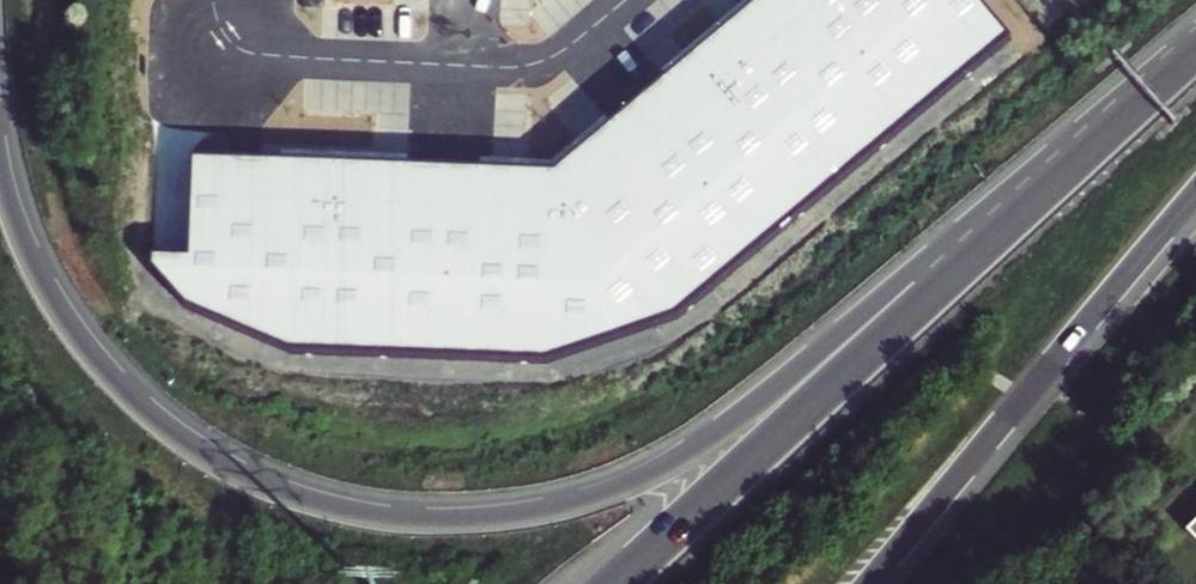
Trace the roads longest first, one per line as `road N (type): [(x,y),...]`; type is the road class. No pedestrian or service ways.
road 1 (motorway): [(1195,44),(698,449),(603,495),(495,517),(419,518),(319,503),(224,465),(177,435),(88,345),(49,289),(0,158)]
road 2 (motorway): [(1195,54),(615,583)]
road 3 (motorway): [(868,583),(1195,195)]

